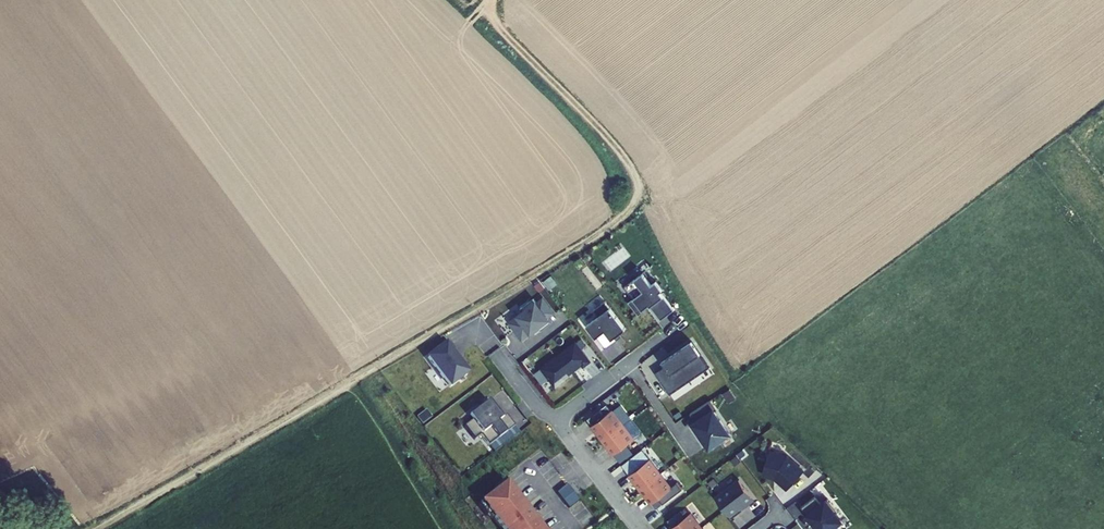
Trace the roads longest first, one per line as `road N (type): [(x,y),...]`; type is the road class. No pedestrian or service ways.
road 1 (residential): [(639,528),(556,421)]

